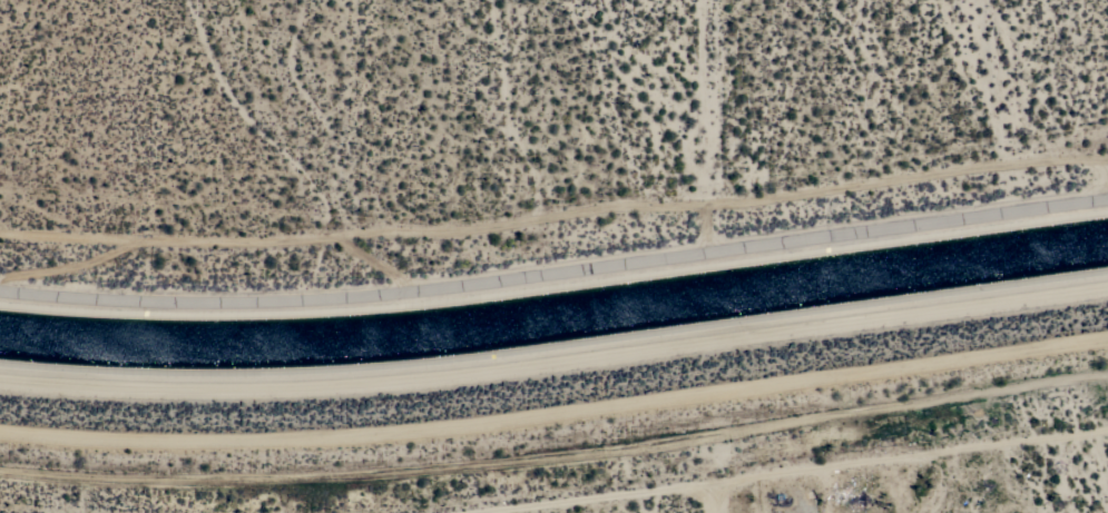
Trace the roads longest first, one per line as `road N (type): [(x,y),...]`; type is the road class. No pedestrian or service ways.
road 1 (residential): [(0,234),(151,244),(497,229),(610,203),(762,200),(1107,153)]
road 2 (residential): [(1107,427),(464,512)]
road 3 (residential): [(704,0),(702,201)]

